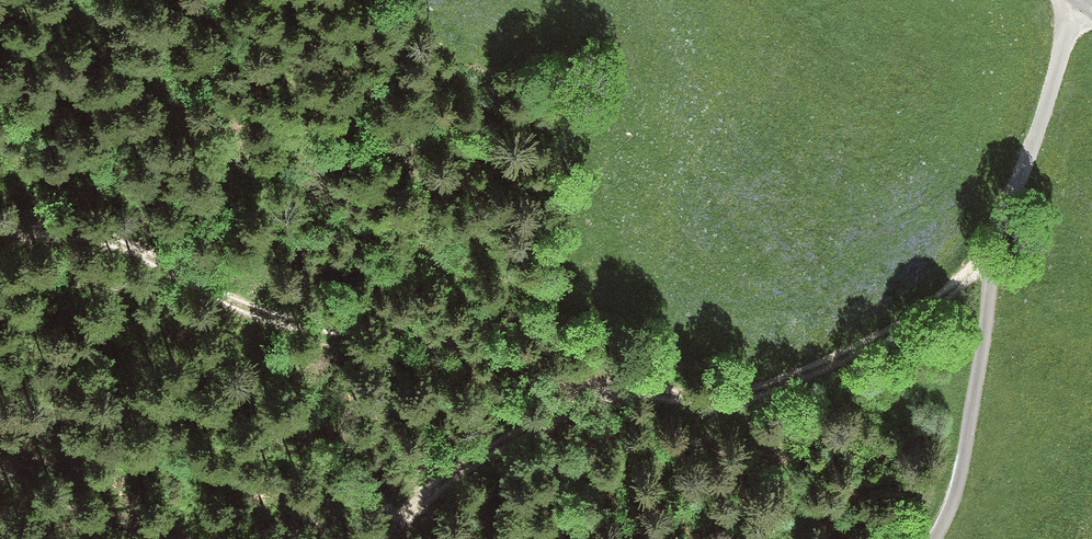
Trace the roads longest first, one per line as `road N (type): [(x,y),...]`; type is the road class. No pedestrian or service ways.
road 1 (track): [(0,218),(139,254),(290,318),(600,383),(473,456),(384,538)]
road 2 (track): [(1074,0),(988,283),(966,450),(934,538)]
road 3 (track): [(998,249),(904,327),(774,387),(720,399),(600,383)]

